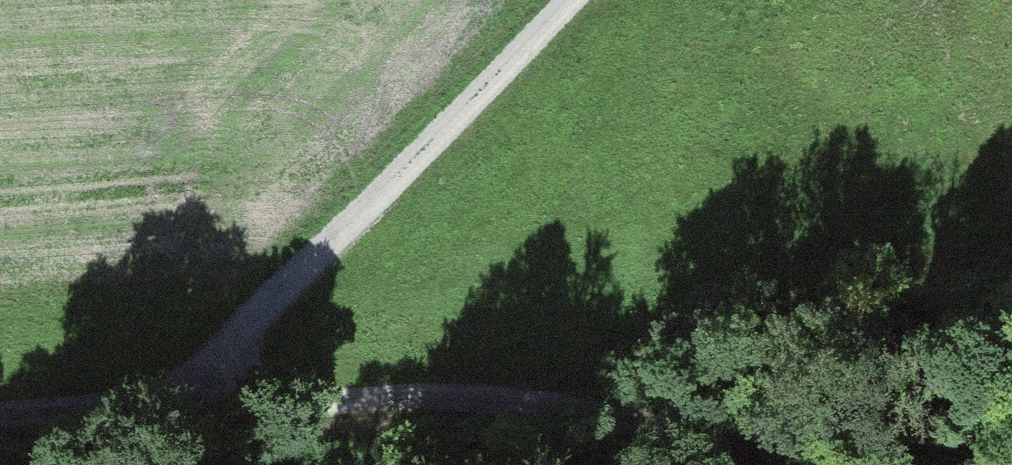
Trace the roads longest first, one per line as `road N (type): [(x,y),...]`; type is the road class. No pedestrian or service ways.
road 1 (track): [(0,416),(188,405),(571,0)]
road 2 (track): [(924,464),(669,428),(513,395),(188,405)]

